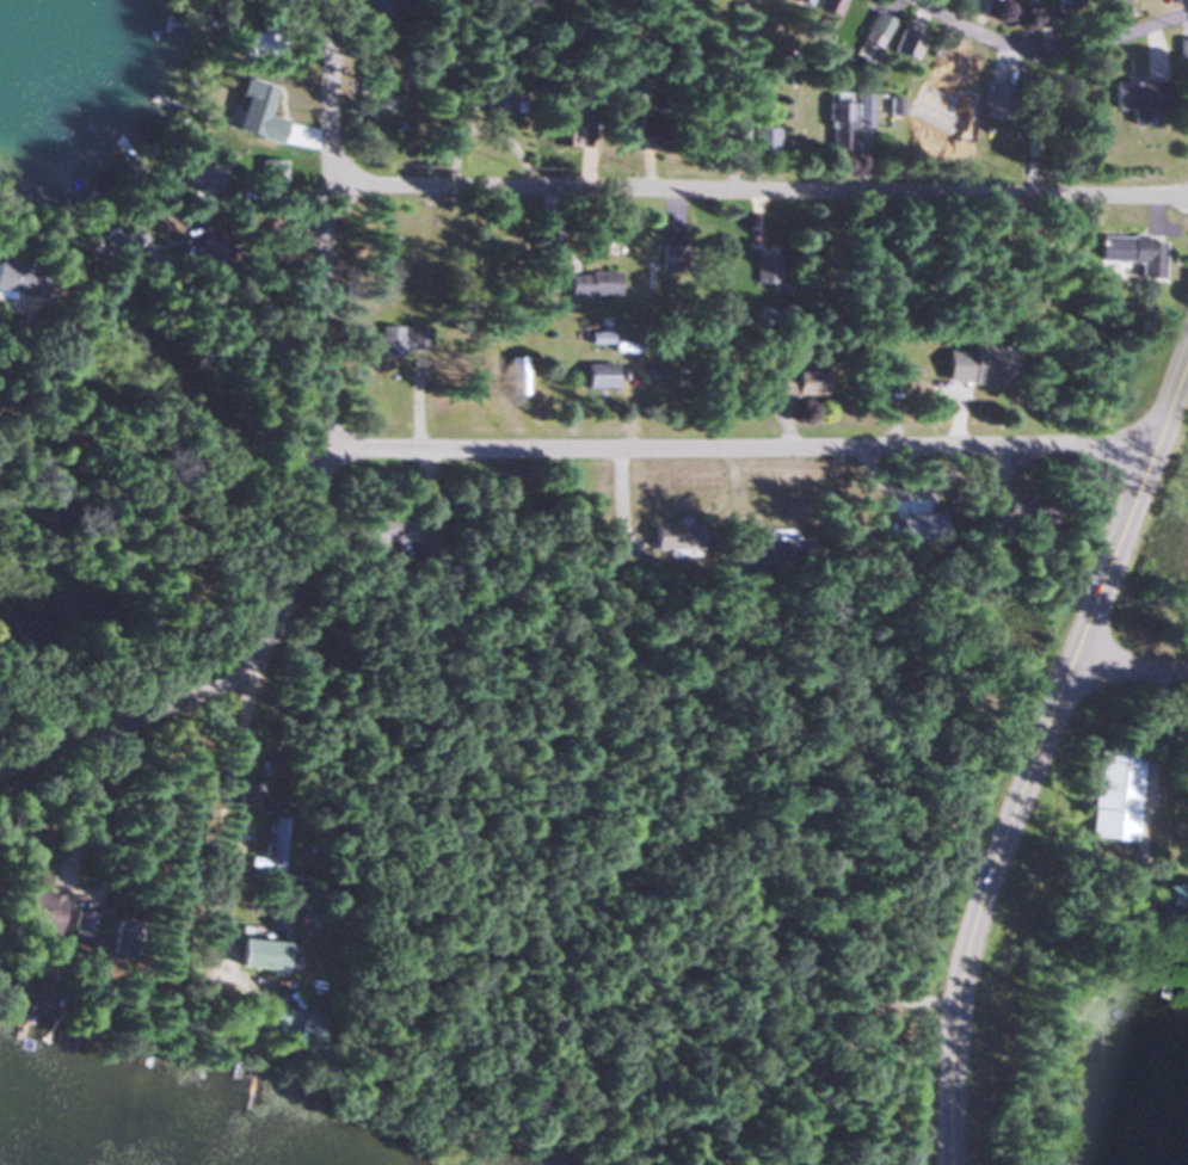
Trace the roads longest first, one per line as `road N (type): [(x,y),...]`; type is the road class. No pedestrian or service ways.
road 1 (residential): [(0,777),(213,696),(256,657),(278,605),(301,535),(319,425),(330,0)]
road 2 (residential): [(1187,200),(324,186)]
road 3 (secondary): [(1187,357),(977,905),(946,1031),(943,1164)]
road 4 (residential): [(1150,454),(316,452)]
road 5 (residential): [(1187,20),(1103,44),(996,48),(905,0)]

